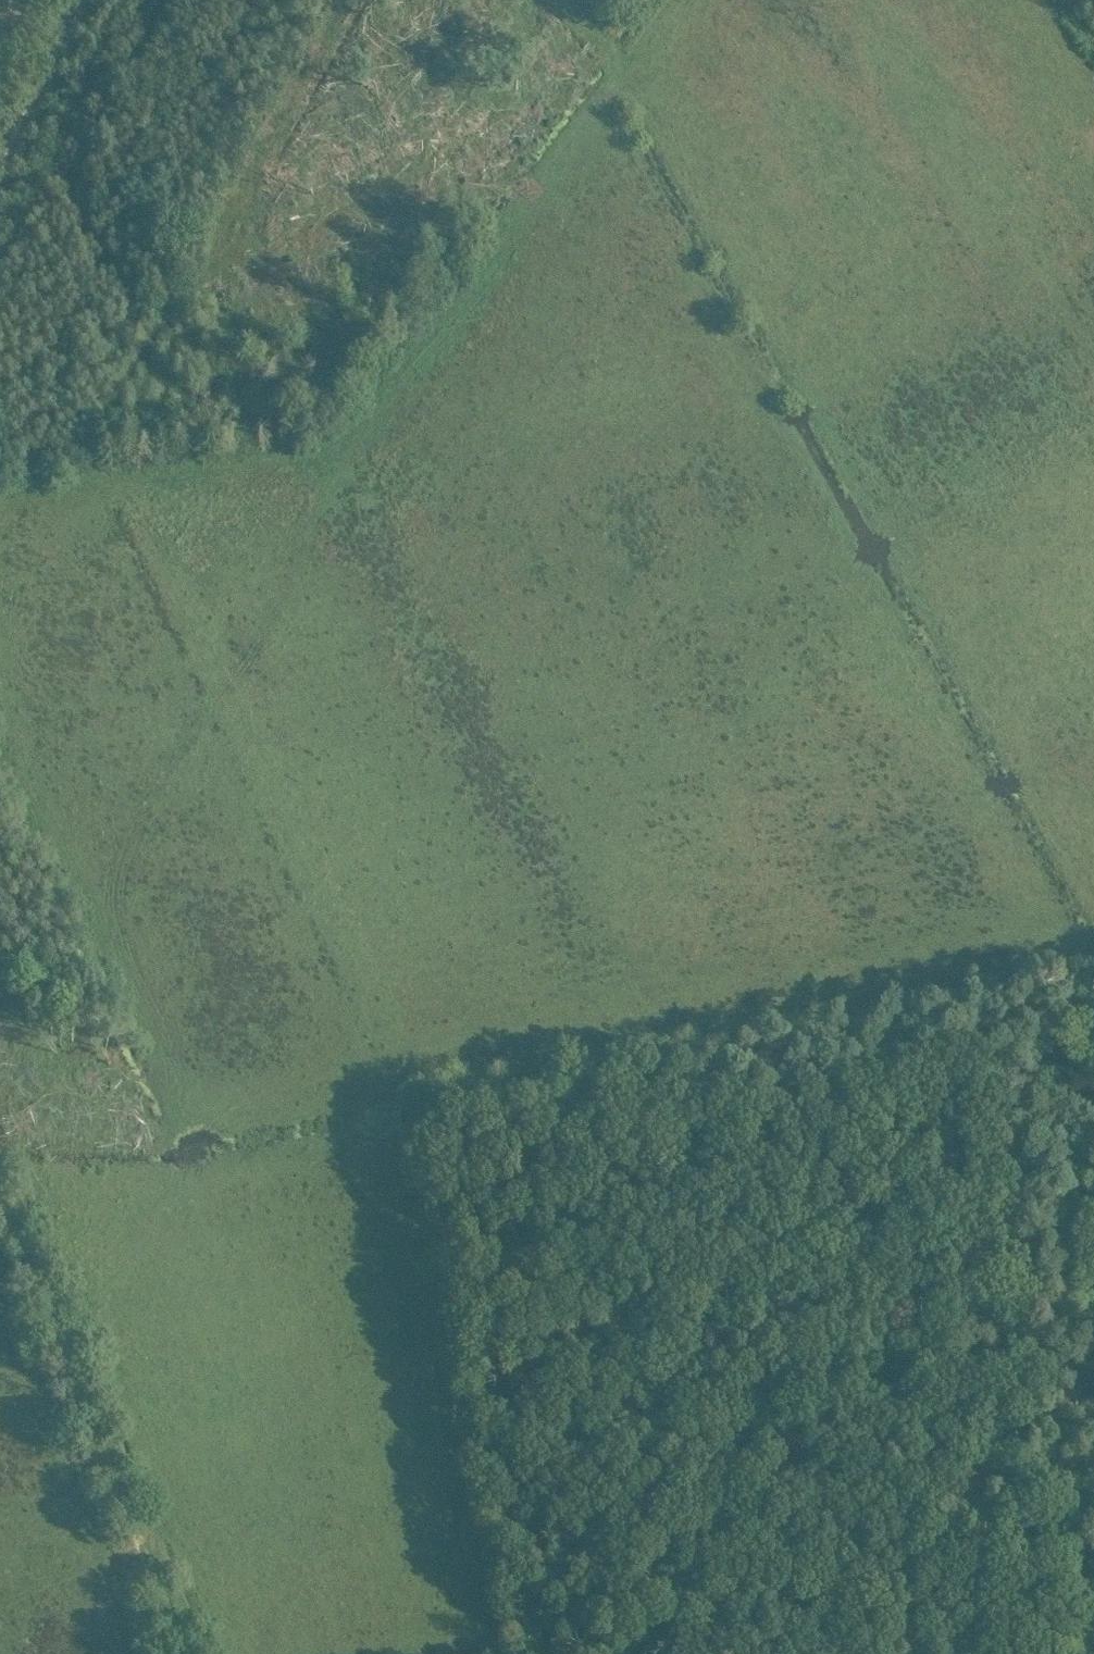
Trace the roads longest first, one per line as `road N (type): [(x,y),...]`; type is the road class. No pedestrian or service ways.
road 1 (track): [(0,1191),(190,1653)]
road 2 (tertiary): [(0,180),(82,0)]

